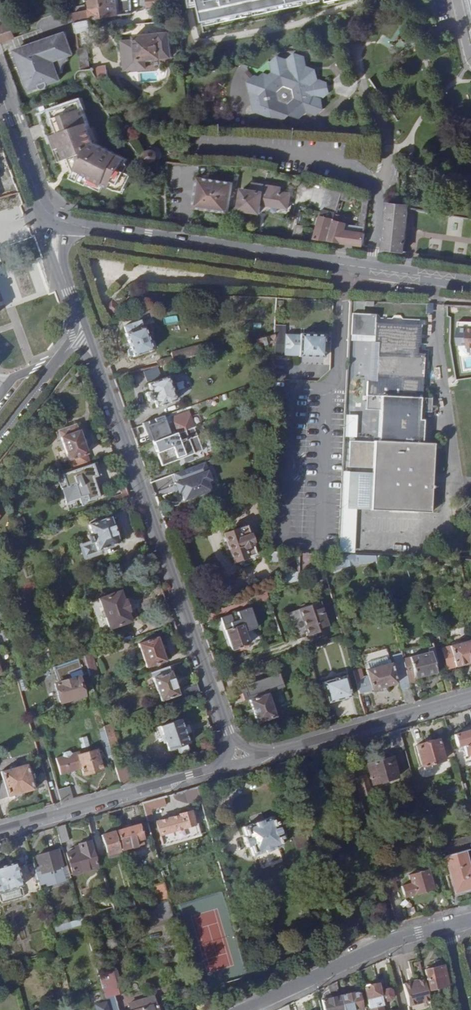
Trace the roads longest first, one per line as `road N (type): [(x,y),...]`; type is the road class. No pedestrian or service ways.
road 1 (tertiary): [(231,739),(85,335)]
road 2 (tertiary): [(470,282),(69,225)]
road 3 (tertiary): [(0,831),(221,766)]
road 4 (unclassified): [(447,926),(390,942),(242,1009)]
road 5 (tertiary): [(470,697),(264,755)]
road 6 (tertiary): [(85,335),(0,433)]
road 7 (tertiary): [(44,209),(0,93)]

